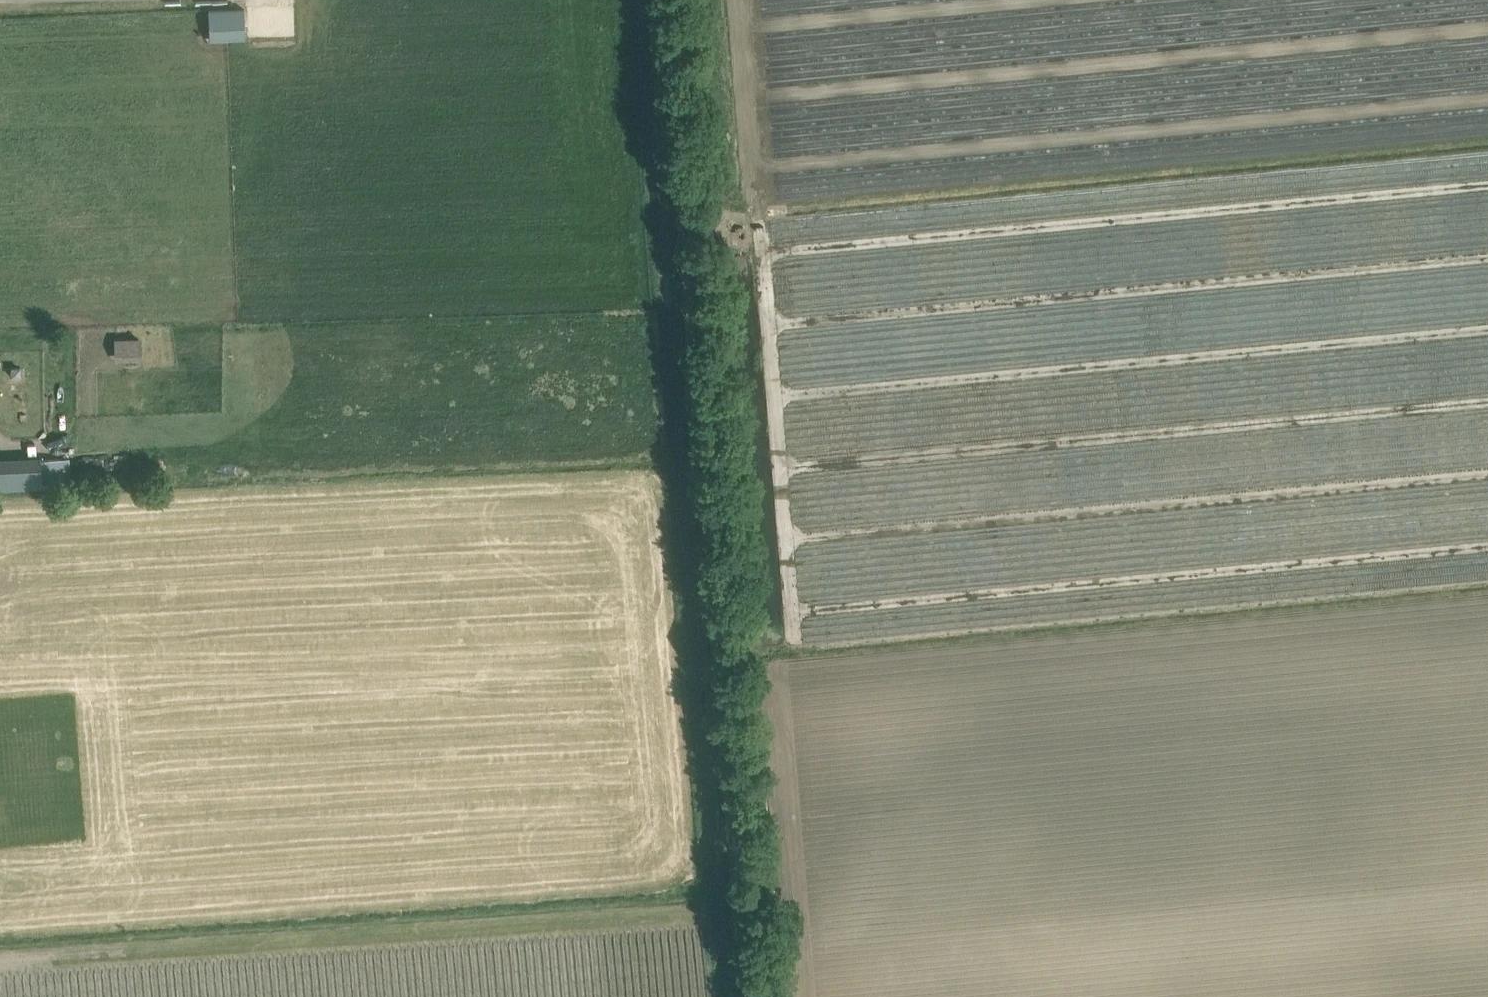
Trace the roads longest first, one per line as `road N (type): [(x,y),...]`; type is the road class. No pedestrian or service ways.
road 1 (track): [(767,996),(669,0)]

